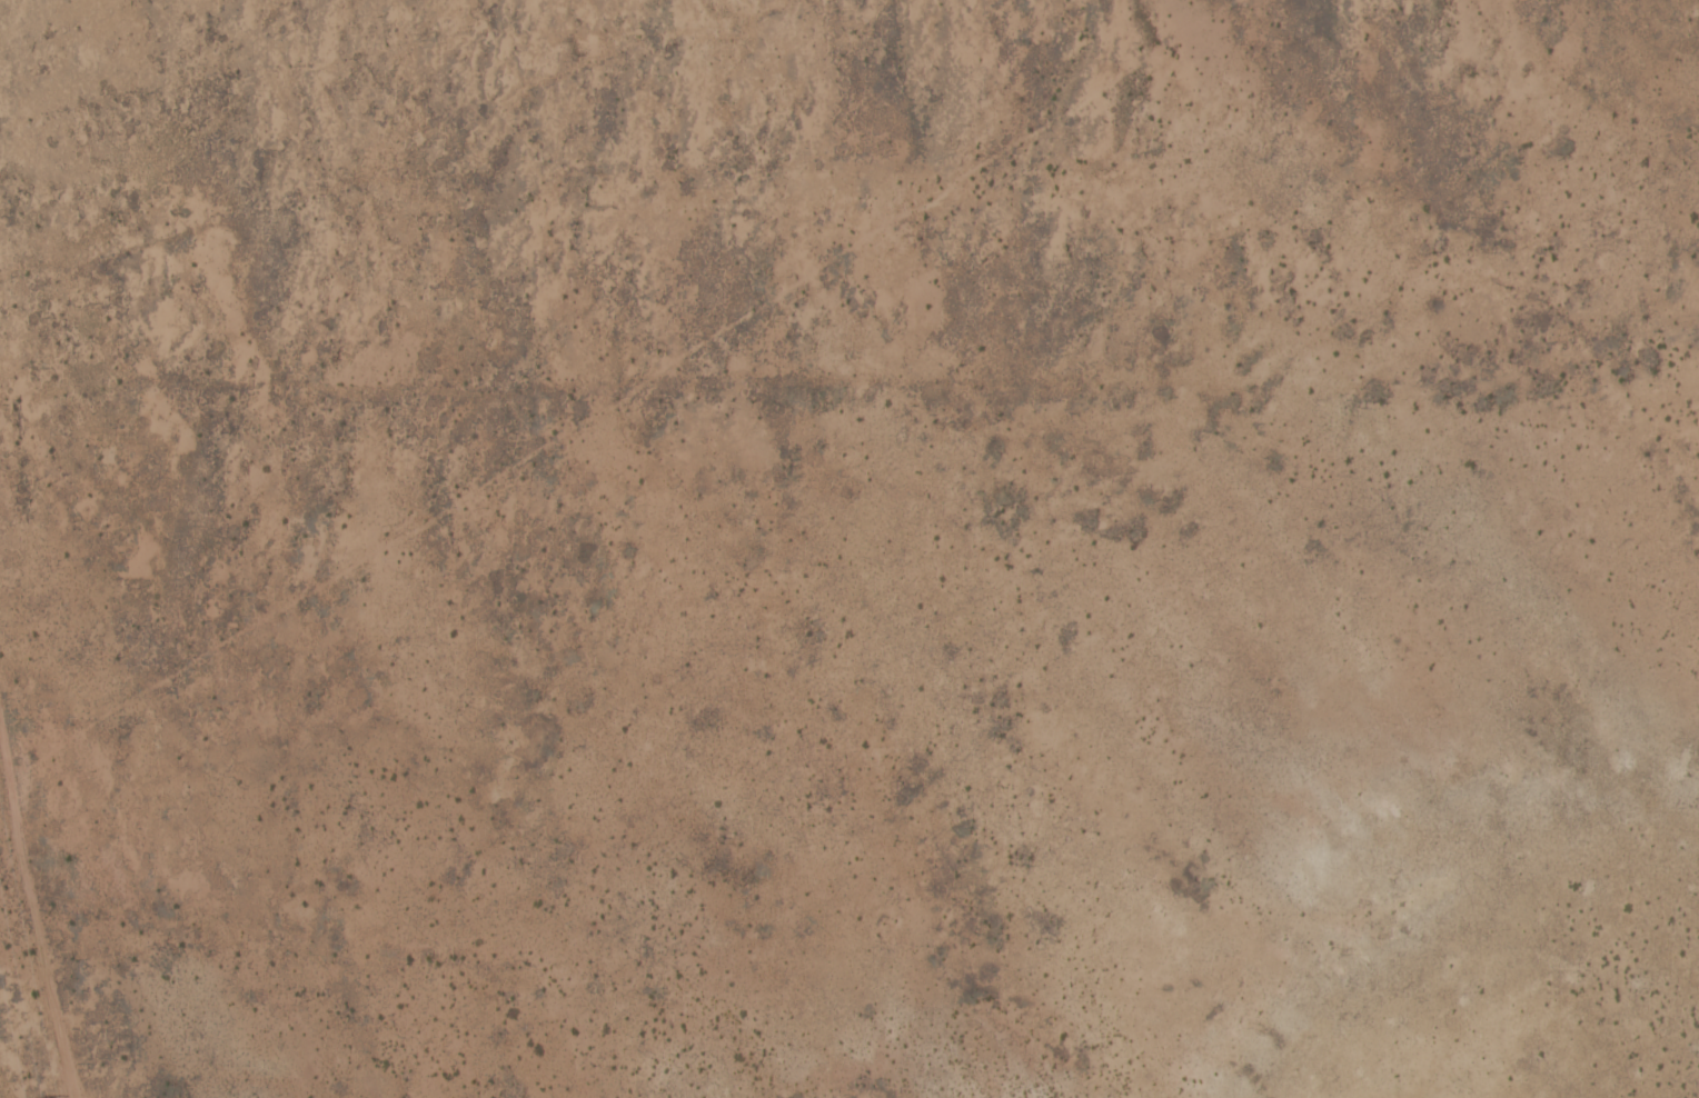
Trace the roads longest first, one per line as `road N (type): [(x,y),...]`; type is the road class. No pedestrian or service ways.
road 1 (residential): [(162,1097),(0,262)]

